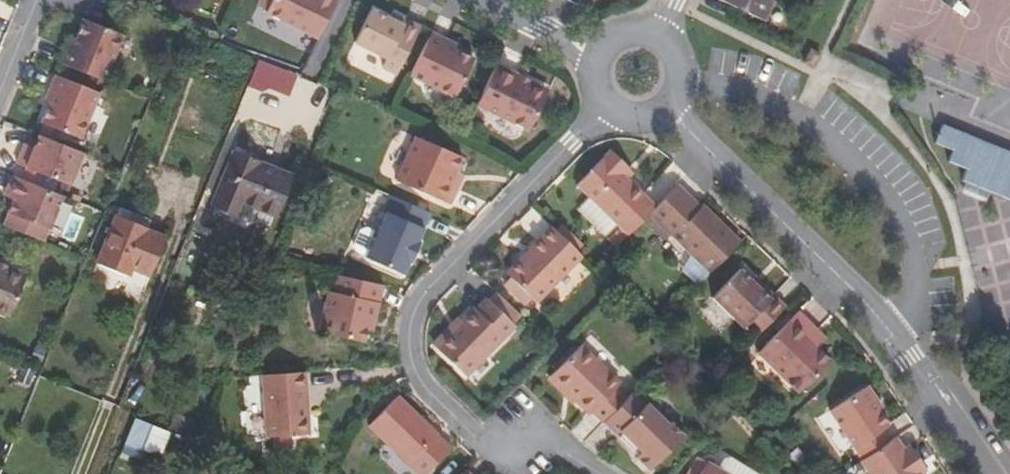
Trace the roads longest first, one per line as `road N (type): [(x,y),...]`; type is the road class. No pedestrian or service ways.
road 1 (residential): [(612,106),(416,305),(408,344),(417,385),(476,445),(552,446),(600,473)]
road 2 (residential): [(662,107),(893,344),(984,473)]
road 3 (residential): [(601,60),(479,0)]

